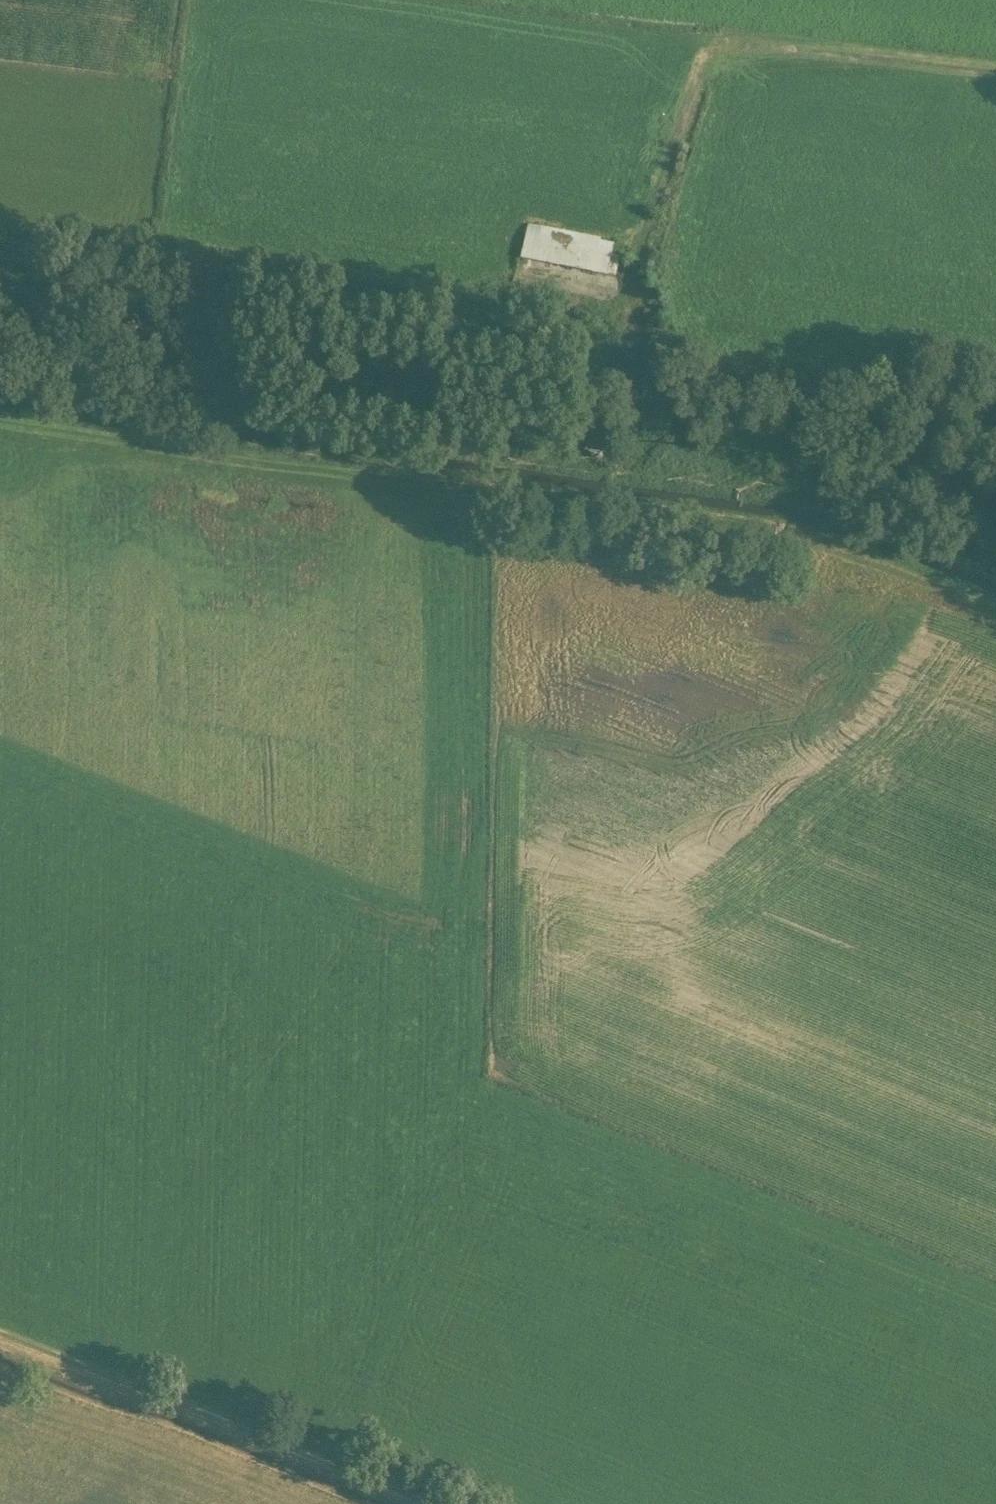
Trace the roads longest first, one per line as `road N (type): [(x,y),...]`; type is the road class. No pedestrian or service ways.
road 1 (track): [(995,70),(732,43),(695,76),(641,317)]
road 2 (track): [(422,1503),(0,1335)]

